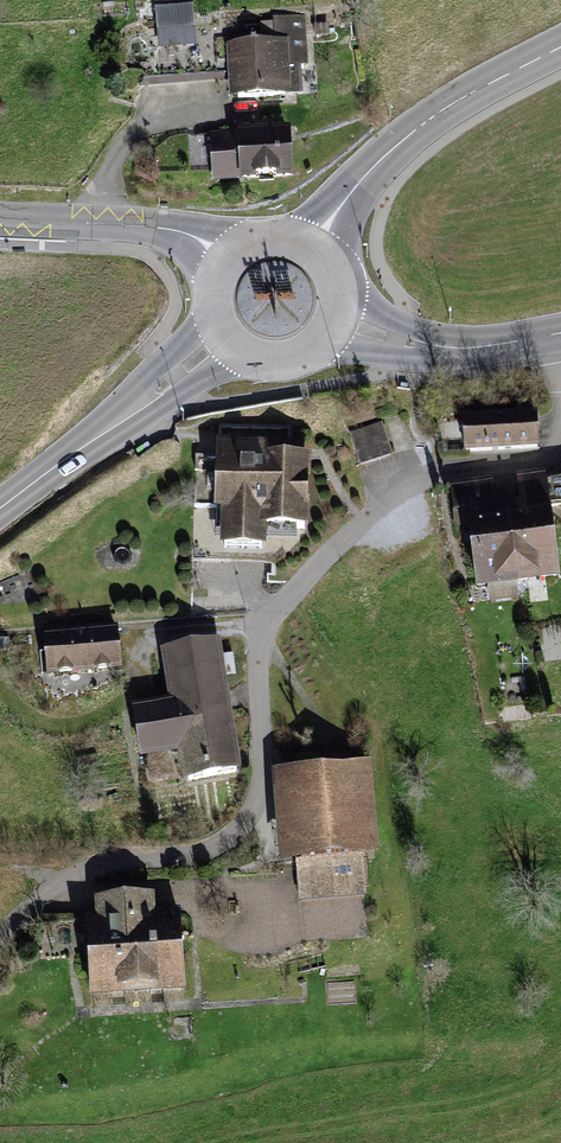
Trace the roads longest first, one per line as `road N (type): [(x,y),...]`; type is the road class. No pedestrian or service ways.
road 1 (residential): [(0,941),(60,886),(93,867),(197,855),(234,837),(264,790),(259,627),(396,488),(447,469),(546,456),(560,428)]
road 2 (secondary): [(313,251),(369,173),(417,130),(560,49)]
road 3 (secondary): [(226,338),(0,511)]
road 4 (tertiary): [(230,258),(160,229),(0,219)]
road 5 (tertiary): [(560,334),(464,350),(334,321)]
road 6 (secondary): [(226,338),(243,353),(285,361),(306,354),(334,321)]

